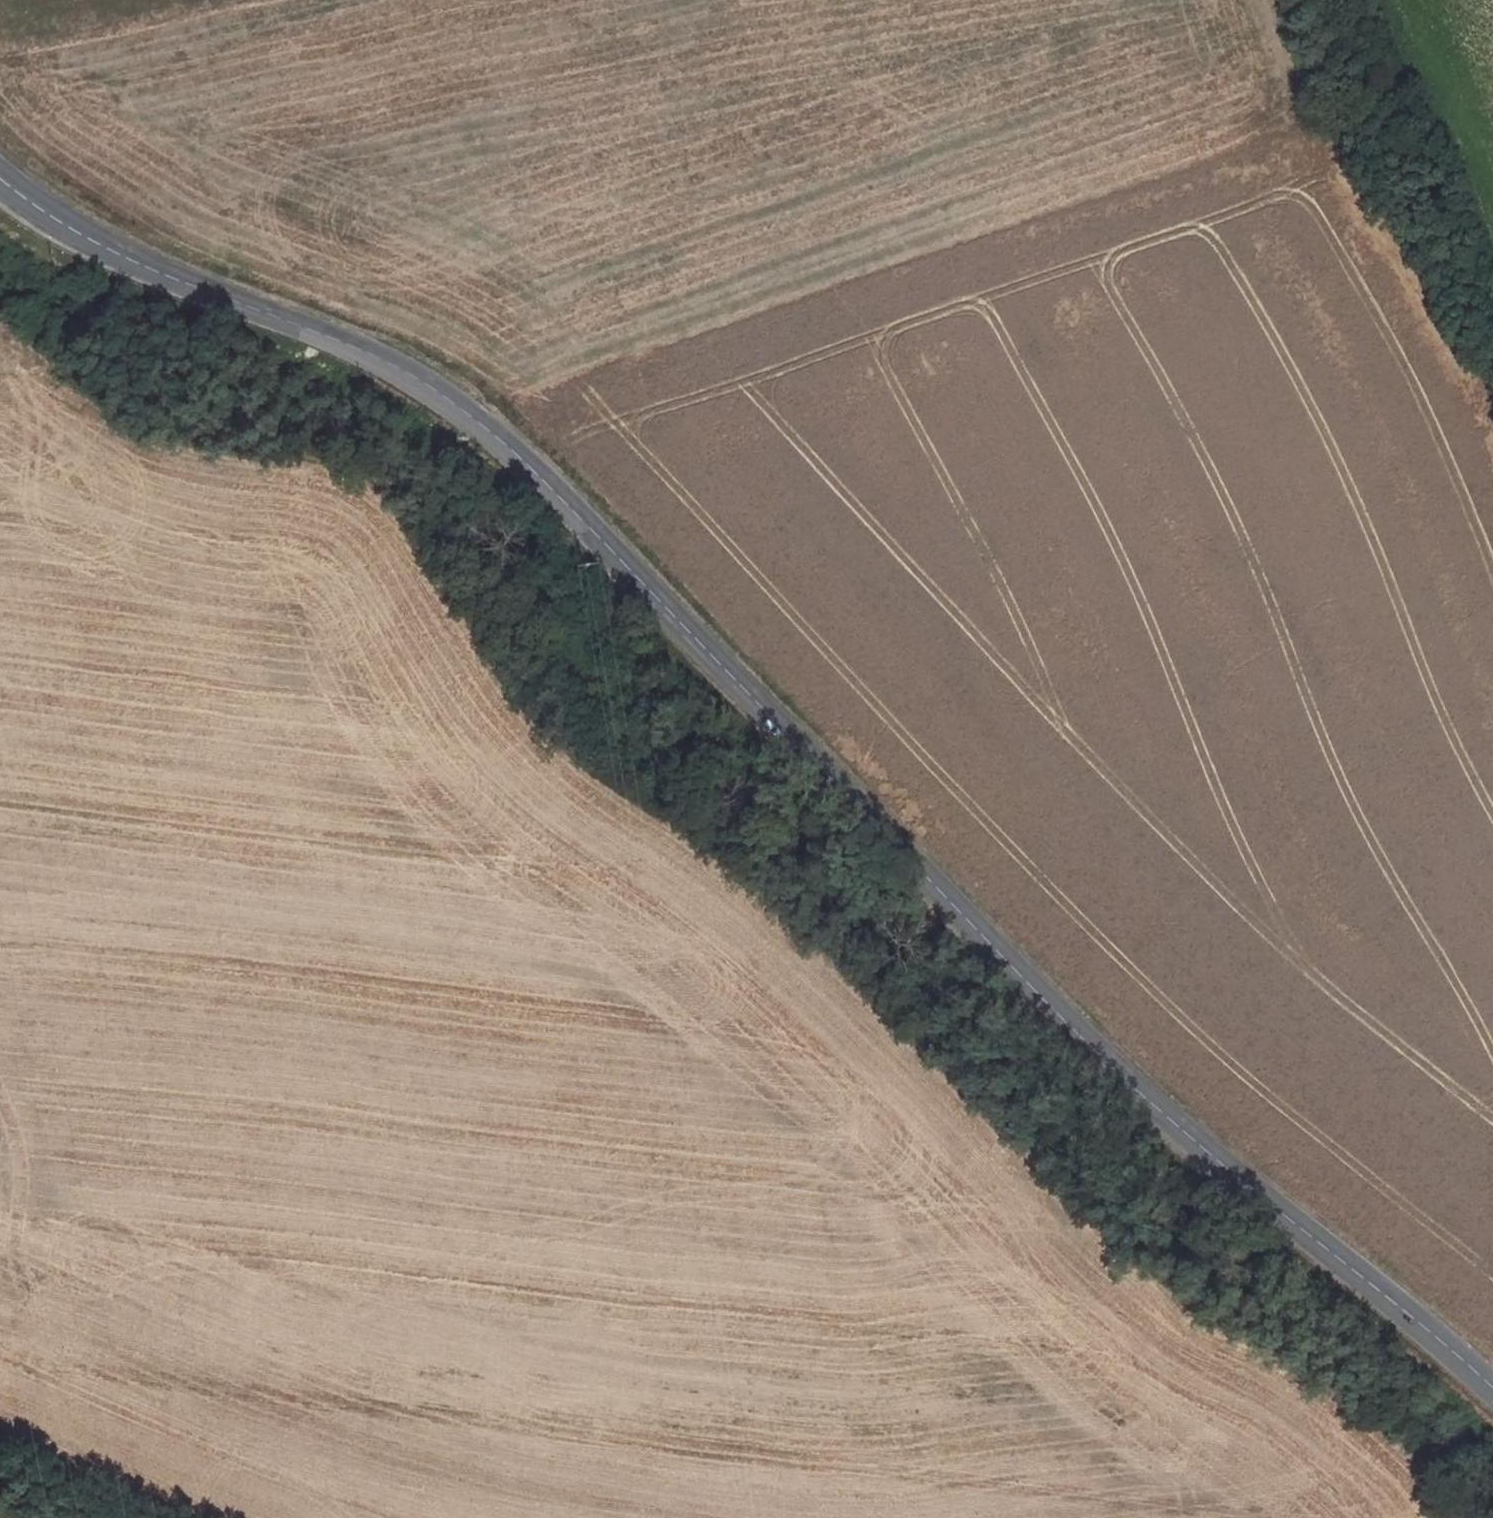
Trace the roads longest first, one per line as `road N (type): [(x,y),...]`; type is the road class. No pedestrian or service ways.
road 1 (tertiary): [(1492,1393),(1098,1055),(531,468),(439,391),(356,347),(112,253),(0,179)]

